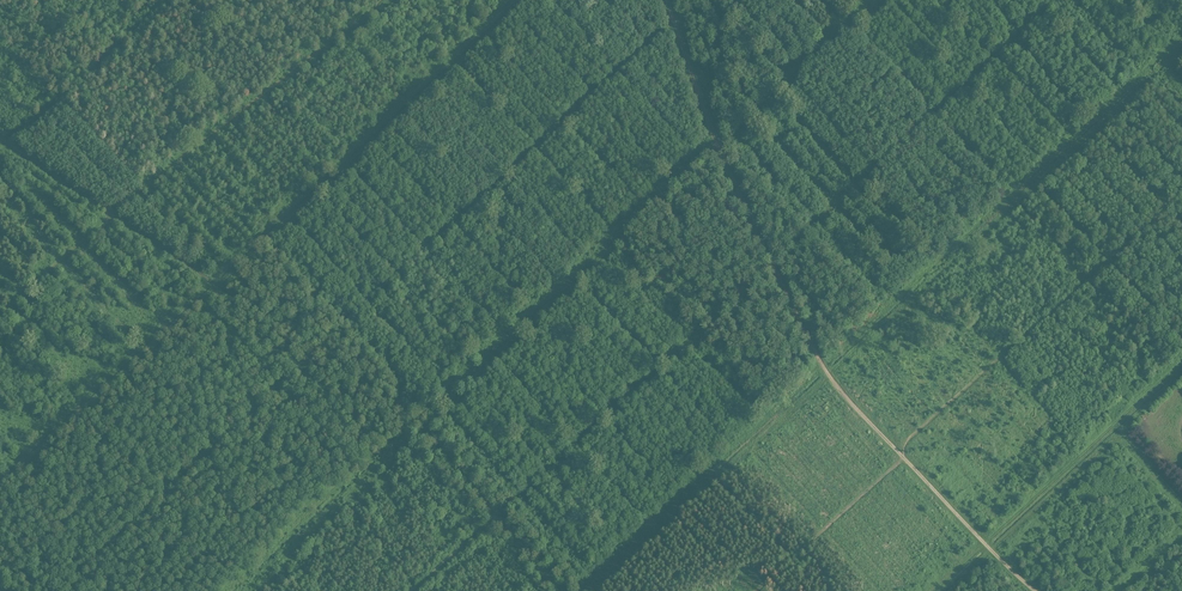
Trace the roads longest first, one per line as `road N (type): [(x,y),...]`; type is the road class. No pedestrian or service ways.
road 1 (track): [(897,451),(818,358),(714,136),(667,0)]
road 2 (track): [(380,0),(198,142)]
road 3 (track): [(760,590),(904,458)]
road 4 (track): [(1036,590),(904,458)]
road 5 (track): [(112,215),(0,315)]

